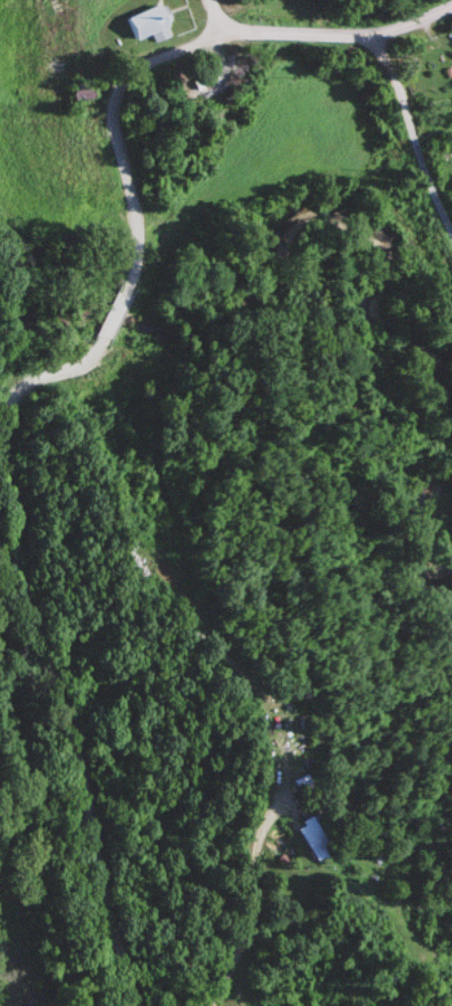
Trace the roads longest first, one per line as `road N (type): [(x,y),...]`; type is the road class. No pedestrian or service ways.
road 1 (residential): [(130,1005),(113,959),(82,794),(12,564),(1,493),(4,420),(27,383),(100,357),(129,307),(137,239),(107,87),(134,65),(223,24)]
road 2 (residential): [(165,570),(285,743),(283,789),(262,830),(250,925),(214,1005)]
road 3 (residential): [(278,804),(327,876),(434,962),(451,967)]
road 4 (tertiary): [(451,7),(383,32),(325,37),(223,24)]
road 5 (residential): [(451,243),(415,156),(383,32)]

